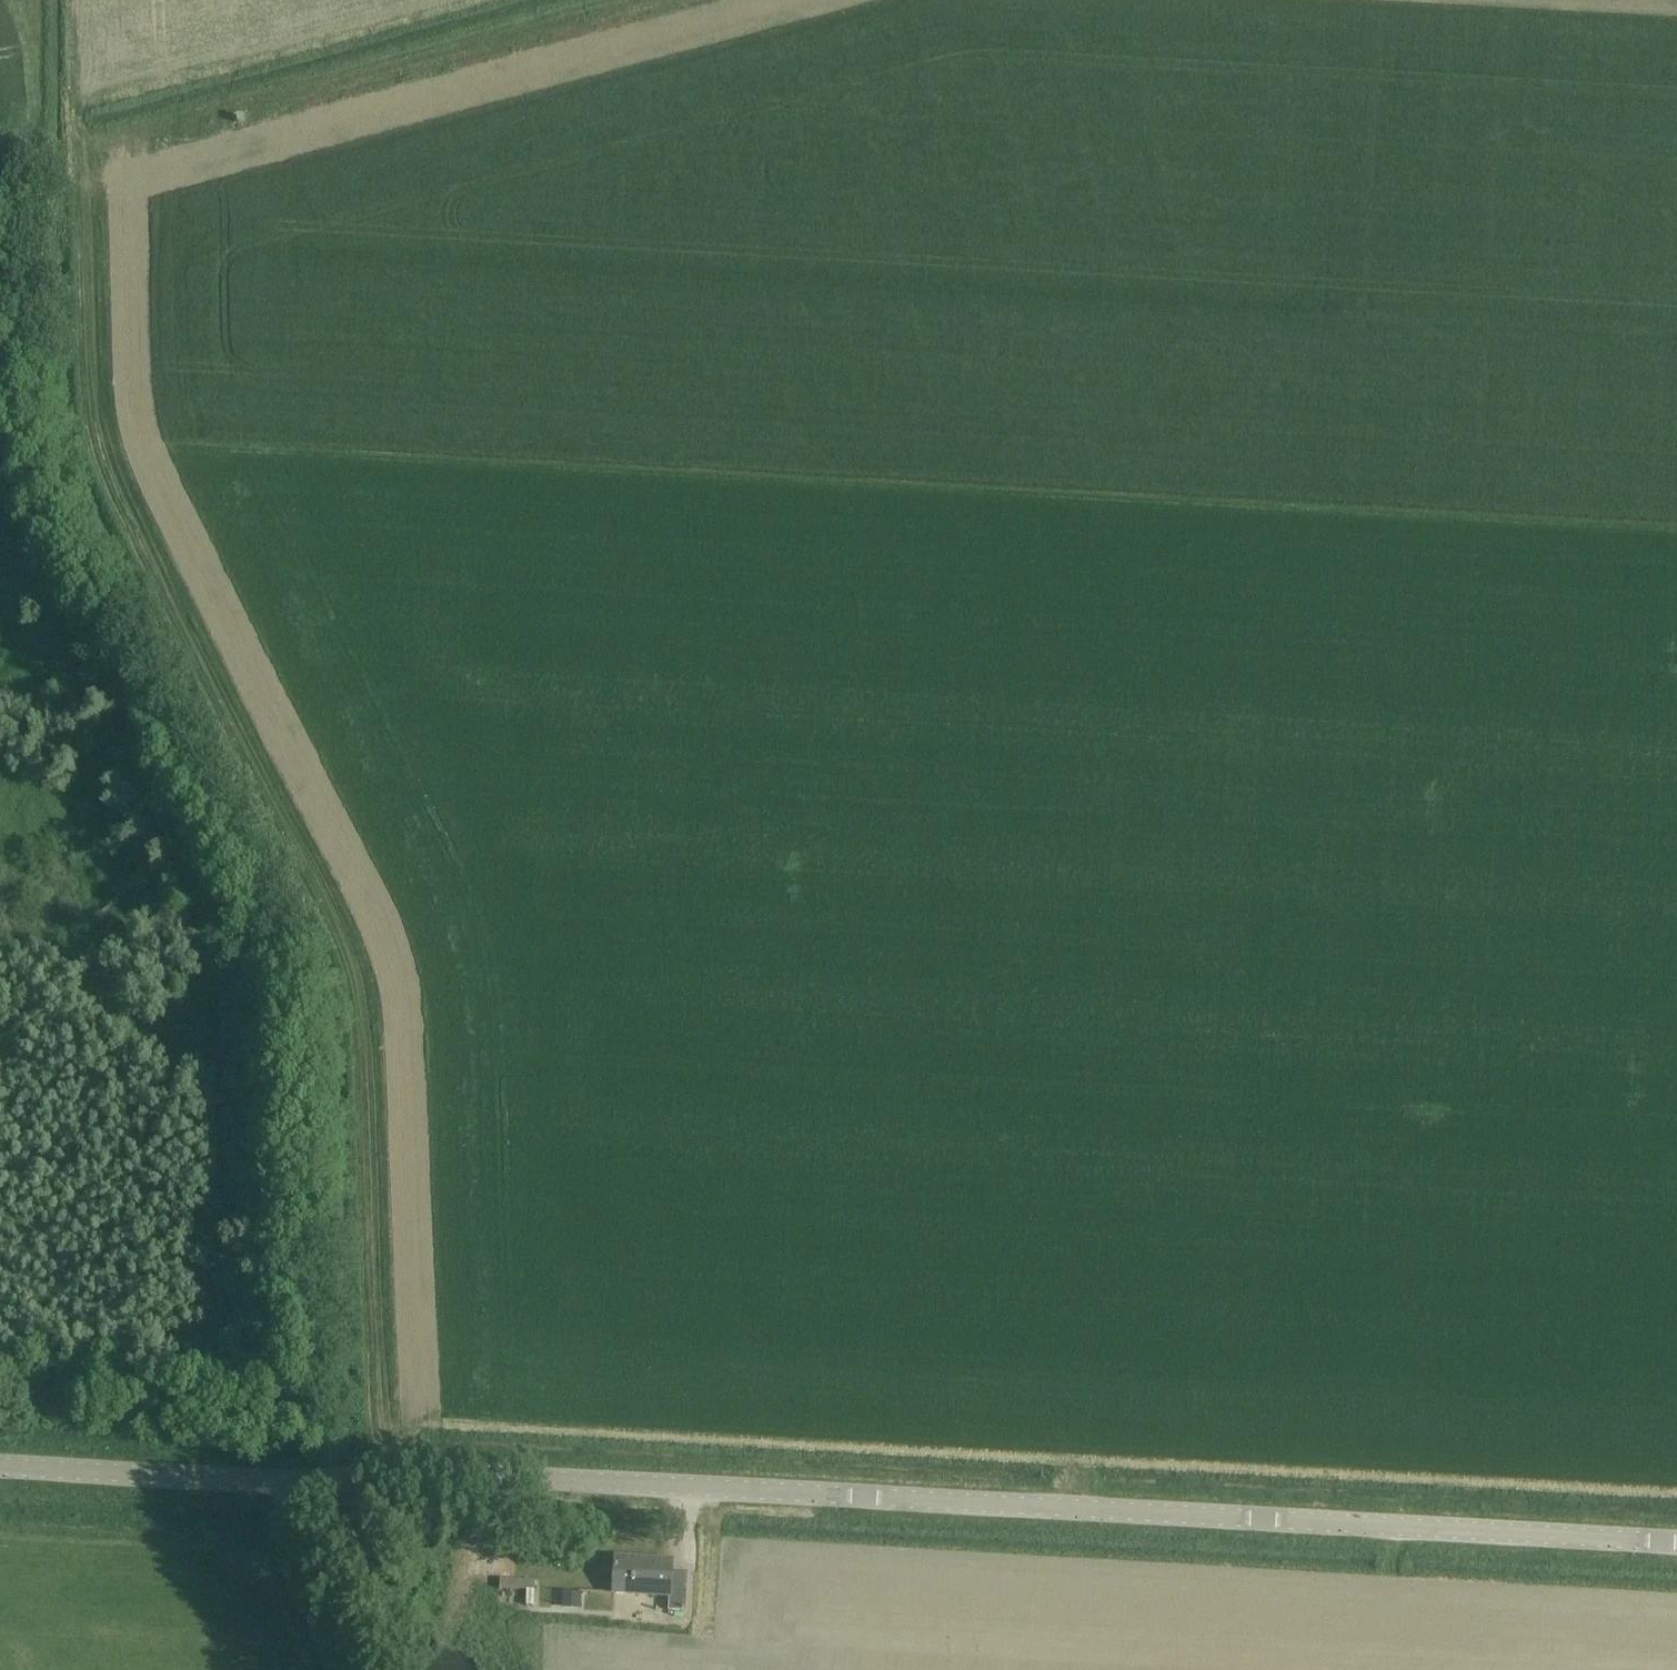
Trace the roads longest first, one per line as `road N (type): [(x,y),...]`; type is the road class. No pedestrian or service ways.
road 1 (unclassified): [(0,1466),(287,1483),(451,1474),(1676,1543)]

